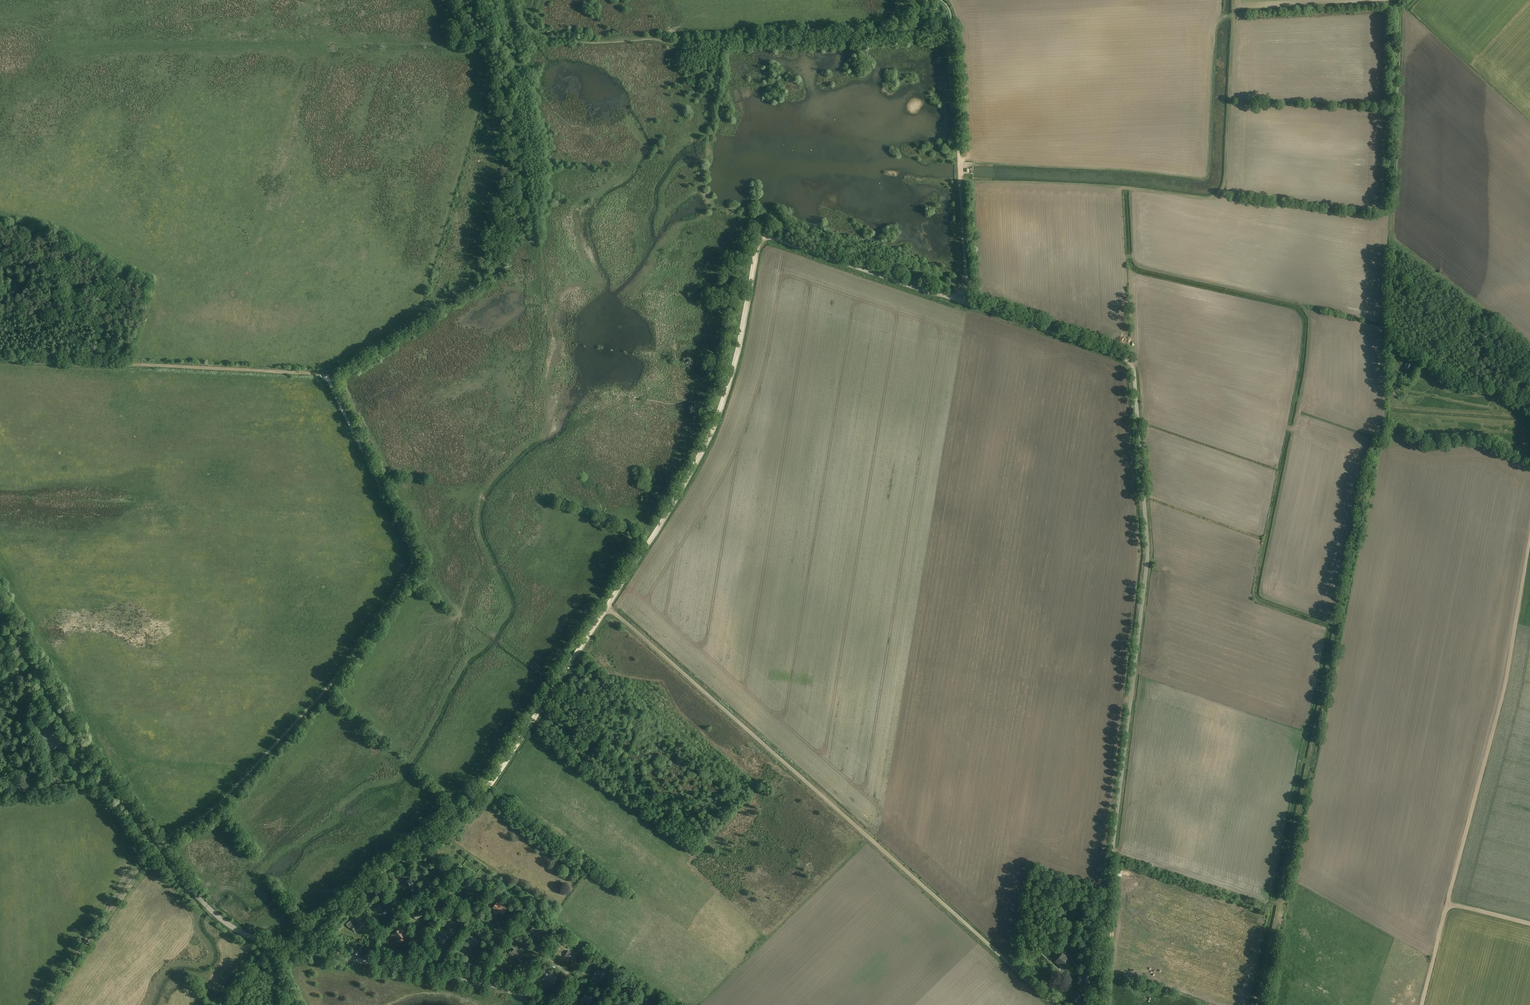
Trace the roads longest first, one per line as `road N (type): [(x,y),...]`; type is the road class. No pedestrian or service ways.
road 1 (unclassified): [(1094,1004),(1148,557),(1134,374),(1126,358),(962,301)]
road 2 (track): [(766,236),(722,405),(678,496),(494,780),(404,856)]
road 3 (track): [(1056,1004),(605,606)]
road 4 (track): [(157,845),(219,804),(326,689),(415,560),(324,374)]
road 5 (track): [(959,158),(1207,176),(1212,42),(1221,19),(1233,17),(1234,0)]
road 6 (track): [(960,176),(1212,195),(1224,182),(1233,17)]
road 7 (track): [(1529,345),(1391,240),(1396,9)]
road 8 (track): [(324,374),(416,315),(493,51)]
road 9 (track): [(1258,1004),(1335,631)]
road 10 (track): [(1448,903),(1503,698),(1529,542)]
road 11 (unclassified): [(271,944),(206,906),(108,784),(0,792)]
road 12 (track): [(324,374),(0,358)]
road 13 (unclassified): [(535,1004),(484,982),(301,950)]
road 14 (unclassified): [(962,301),(766,236)]
road 15 (track): [(108,784),(0,613)]
road 16 (unclassified): [(962,301),(959,149)]
road 17 (unclassified): [(404,856),(309,931),(301,950)]
road 18 (track): [(505,931),(404,856)]

